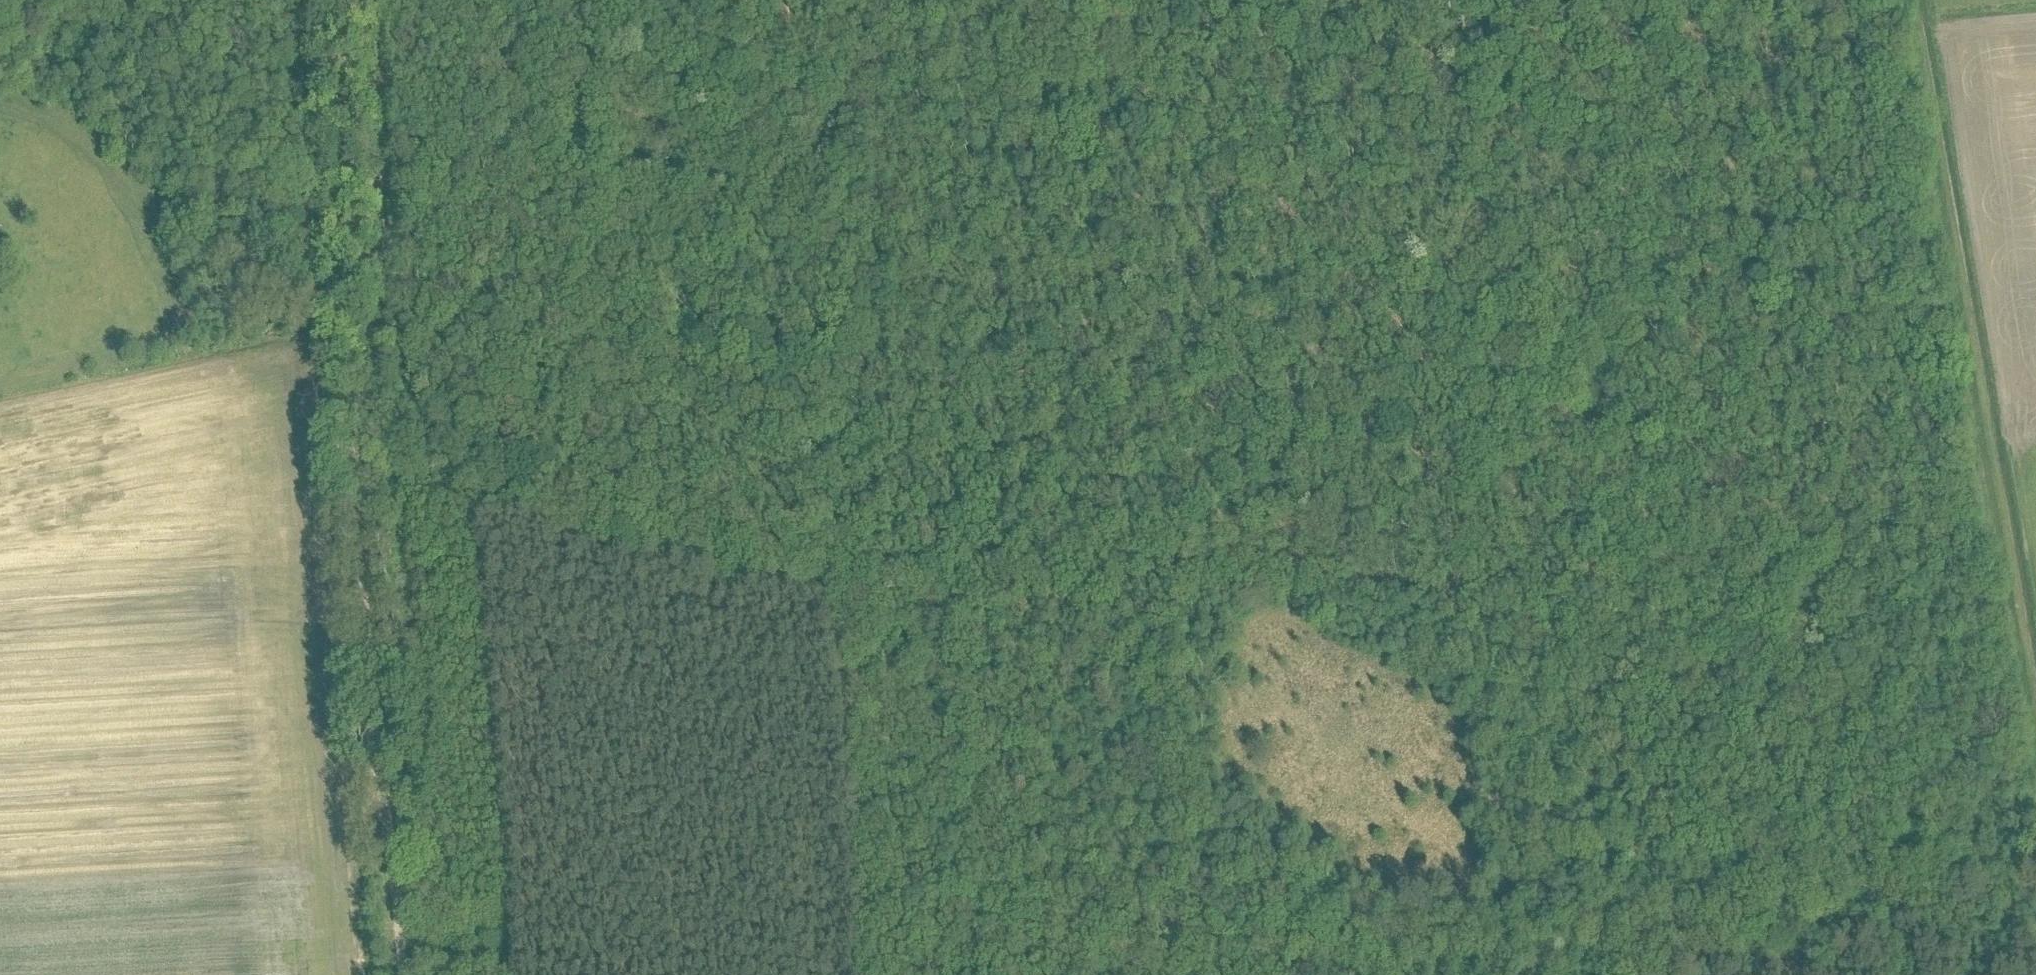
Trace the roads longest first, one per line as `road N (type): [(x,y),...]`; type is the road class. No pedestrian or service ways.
road 1 (track): [(364,0),(376,248),(362,488),(402,974)]

